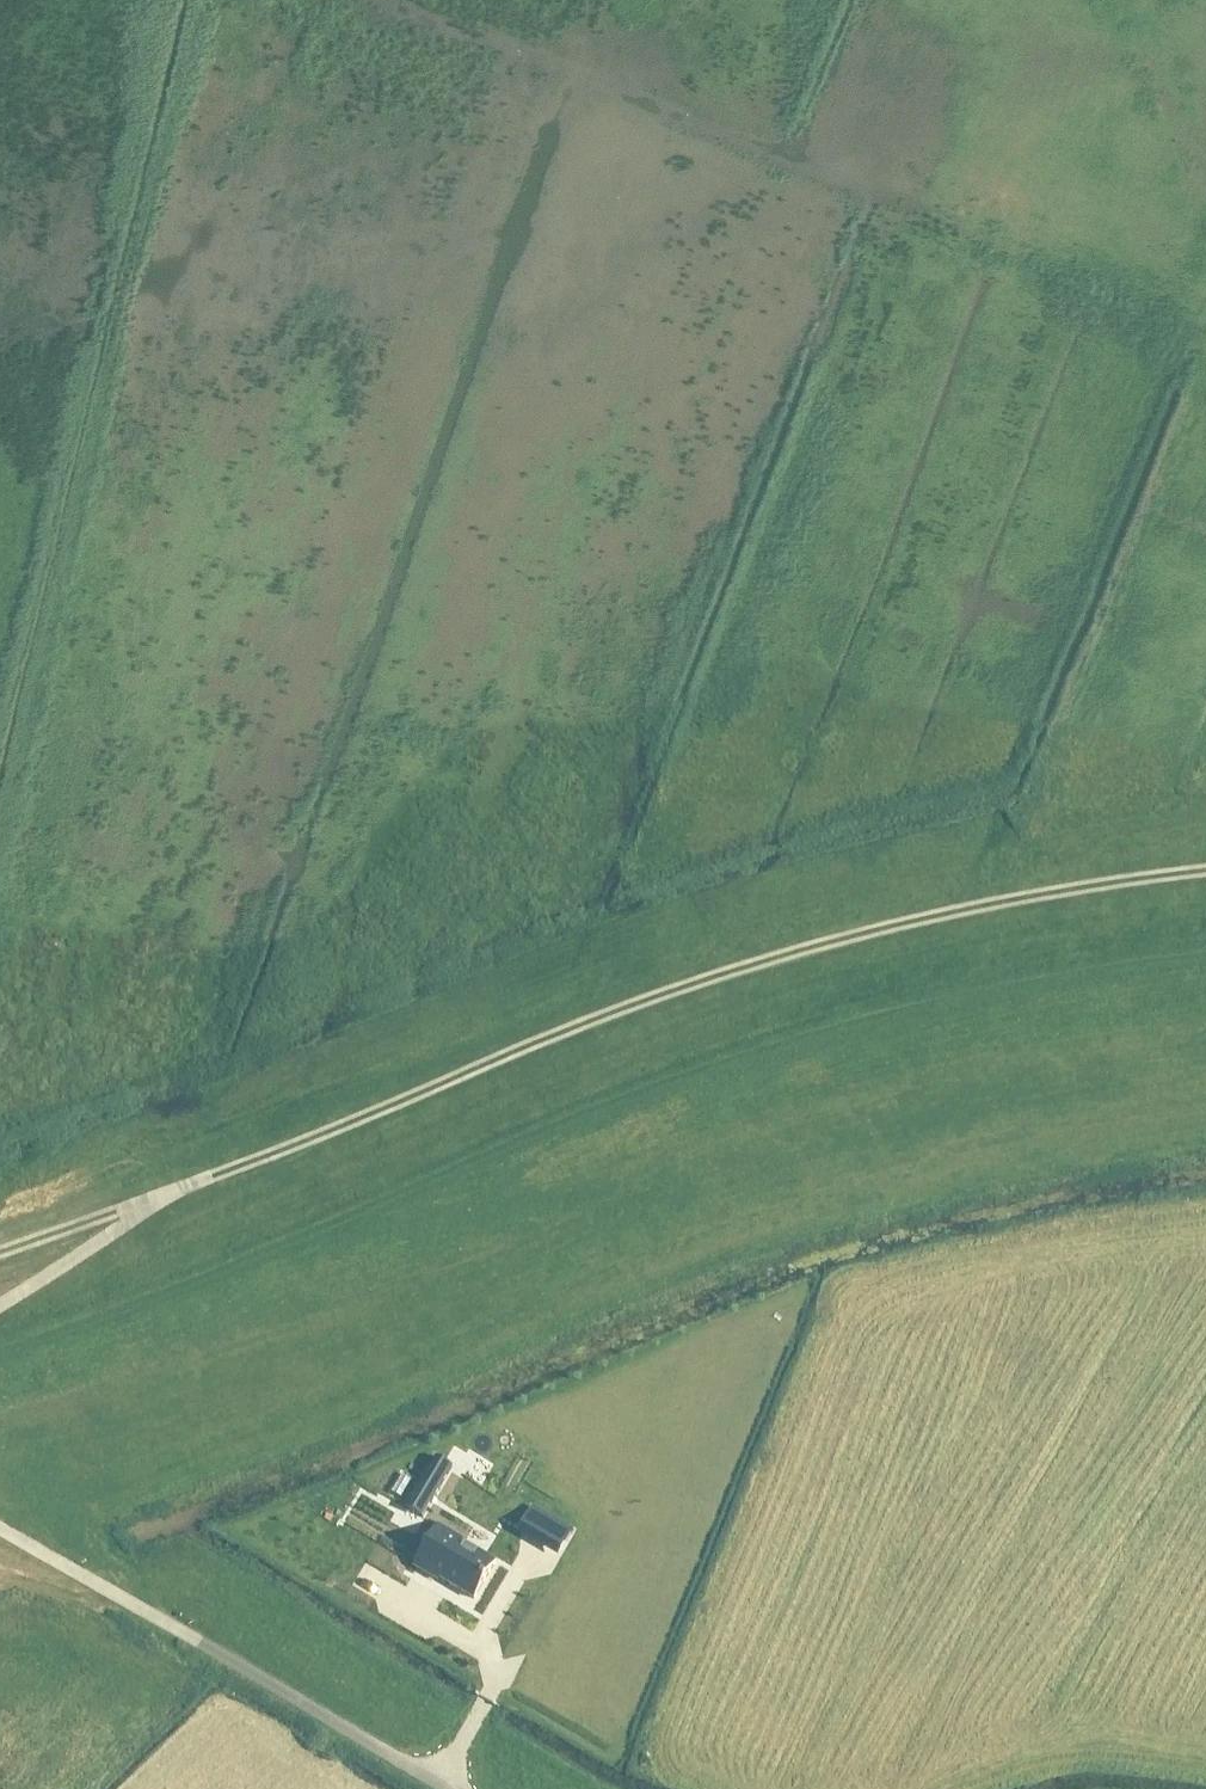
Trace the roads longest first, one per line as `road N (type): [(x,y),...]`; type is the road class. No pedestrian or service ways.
road 1 (track): [(1205,954),(943,999),(744,1054),(595,1108),(221,1269),(0,1349)]
road 2 (unclassified): [(452,1788),(198,1639)]
road 3 (track): [(321,1228),(586,1187)]

